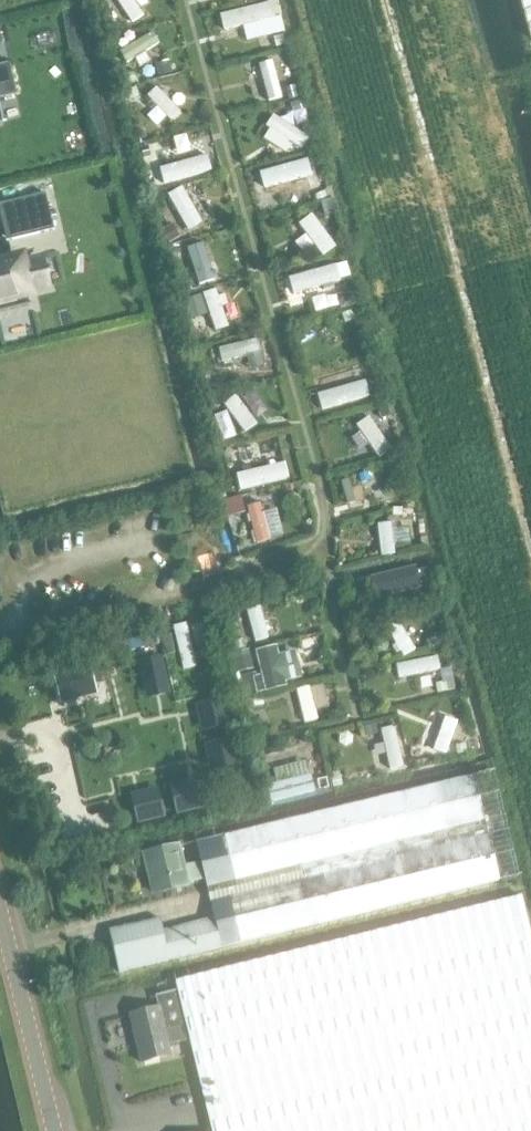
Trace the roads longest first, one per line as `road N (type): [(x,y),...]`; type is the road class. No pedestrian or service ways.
road 1 (track): [(530,540),(387,0)]
road 2 (tertiary): [(54,1130),(0,909)]

